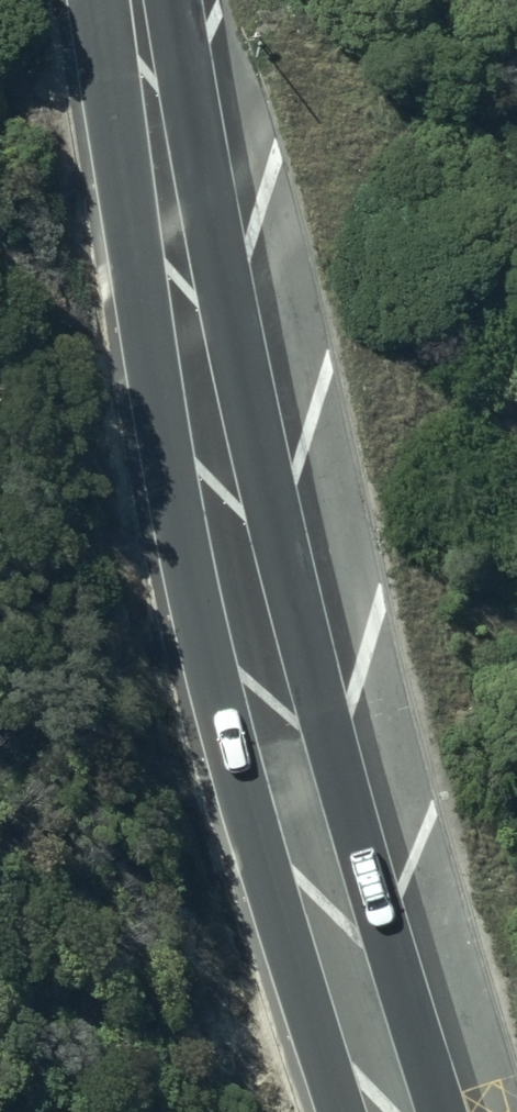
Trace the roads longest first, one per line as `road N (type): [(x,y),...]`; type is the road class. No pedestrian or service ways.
road 1 (trunk): [(138,42),(445,1111)]
road 2 (trunk): [(345,1111),(253,834),(183,540),(159,354),(138,42)]

